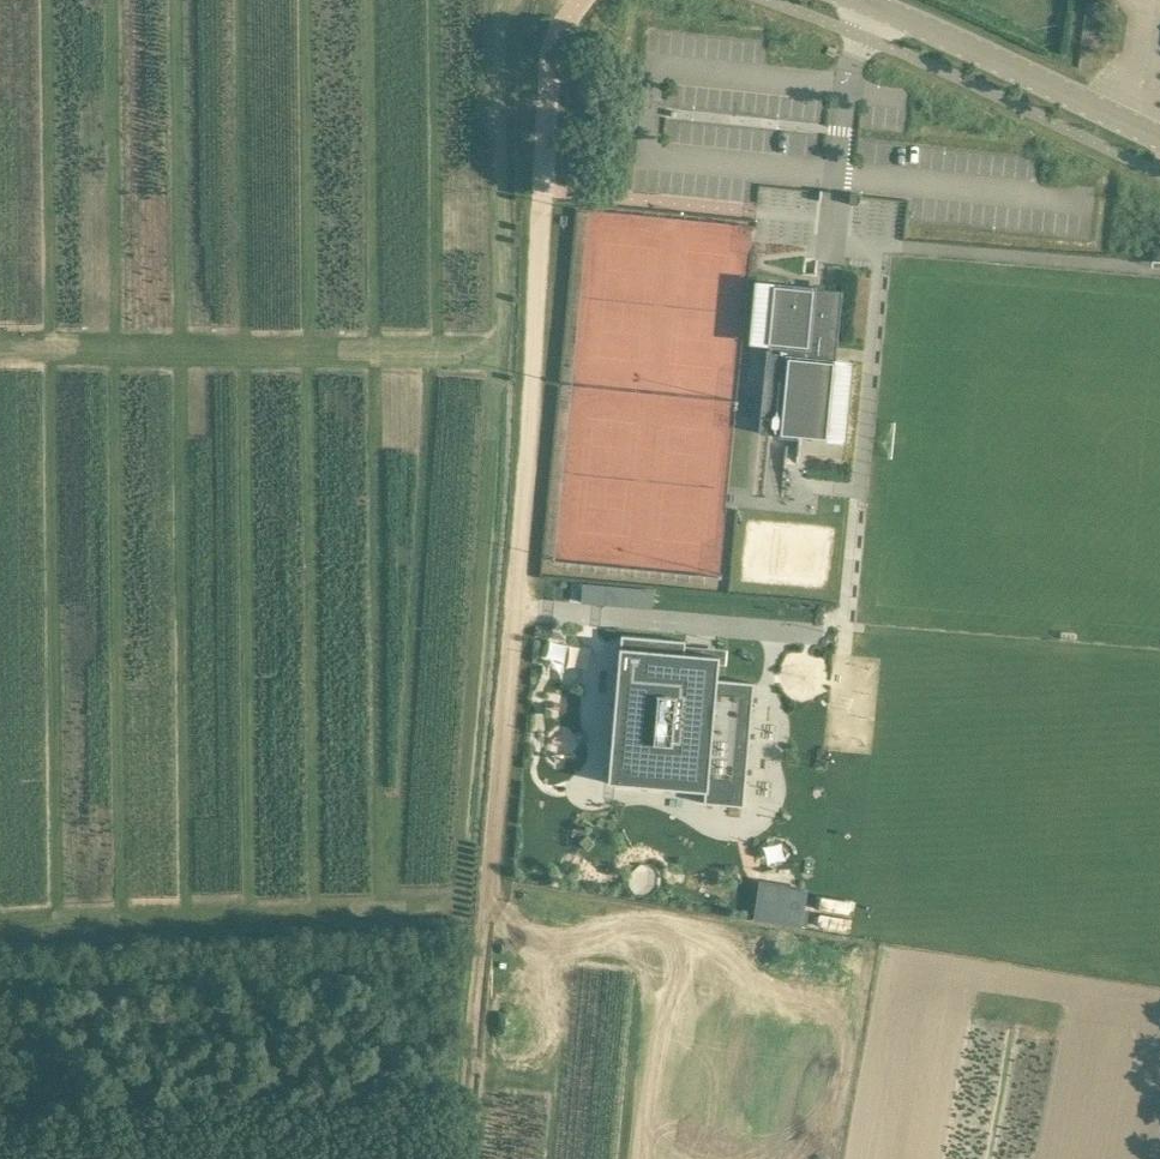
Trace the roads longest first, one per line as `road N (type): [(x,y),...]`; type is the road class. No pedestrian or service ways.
road 1 (track): [(586,0),(551,54),(532,125),(510,679),(470,1158)]
road 2 (tertiary): [(1159,136),(854,0)]

